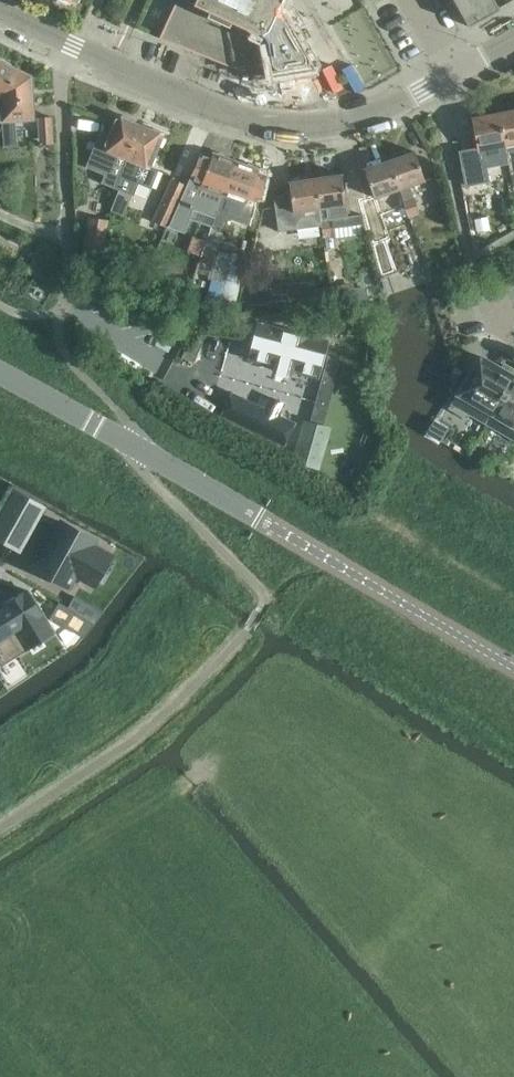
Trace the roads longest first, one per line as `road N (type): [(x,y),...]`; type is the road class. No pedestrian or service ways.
road 1 (tertiary): [(513,666),(0,372)]
road 2 (tertiary): [(71,47),(205,105),(306,128),(350,121),(425,89),(513,39)]

